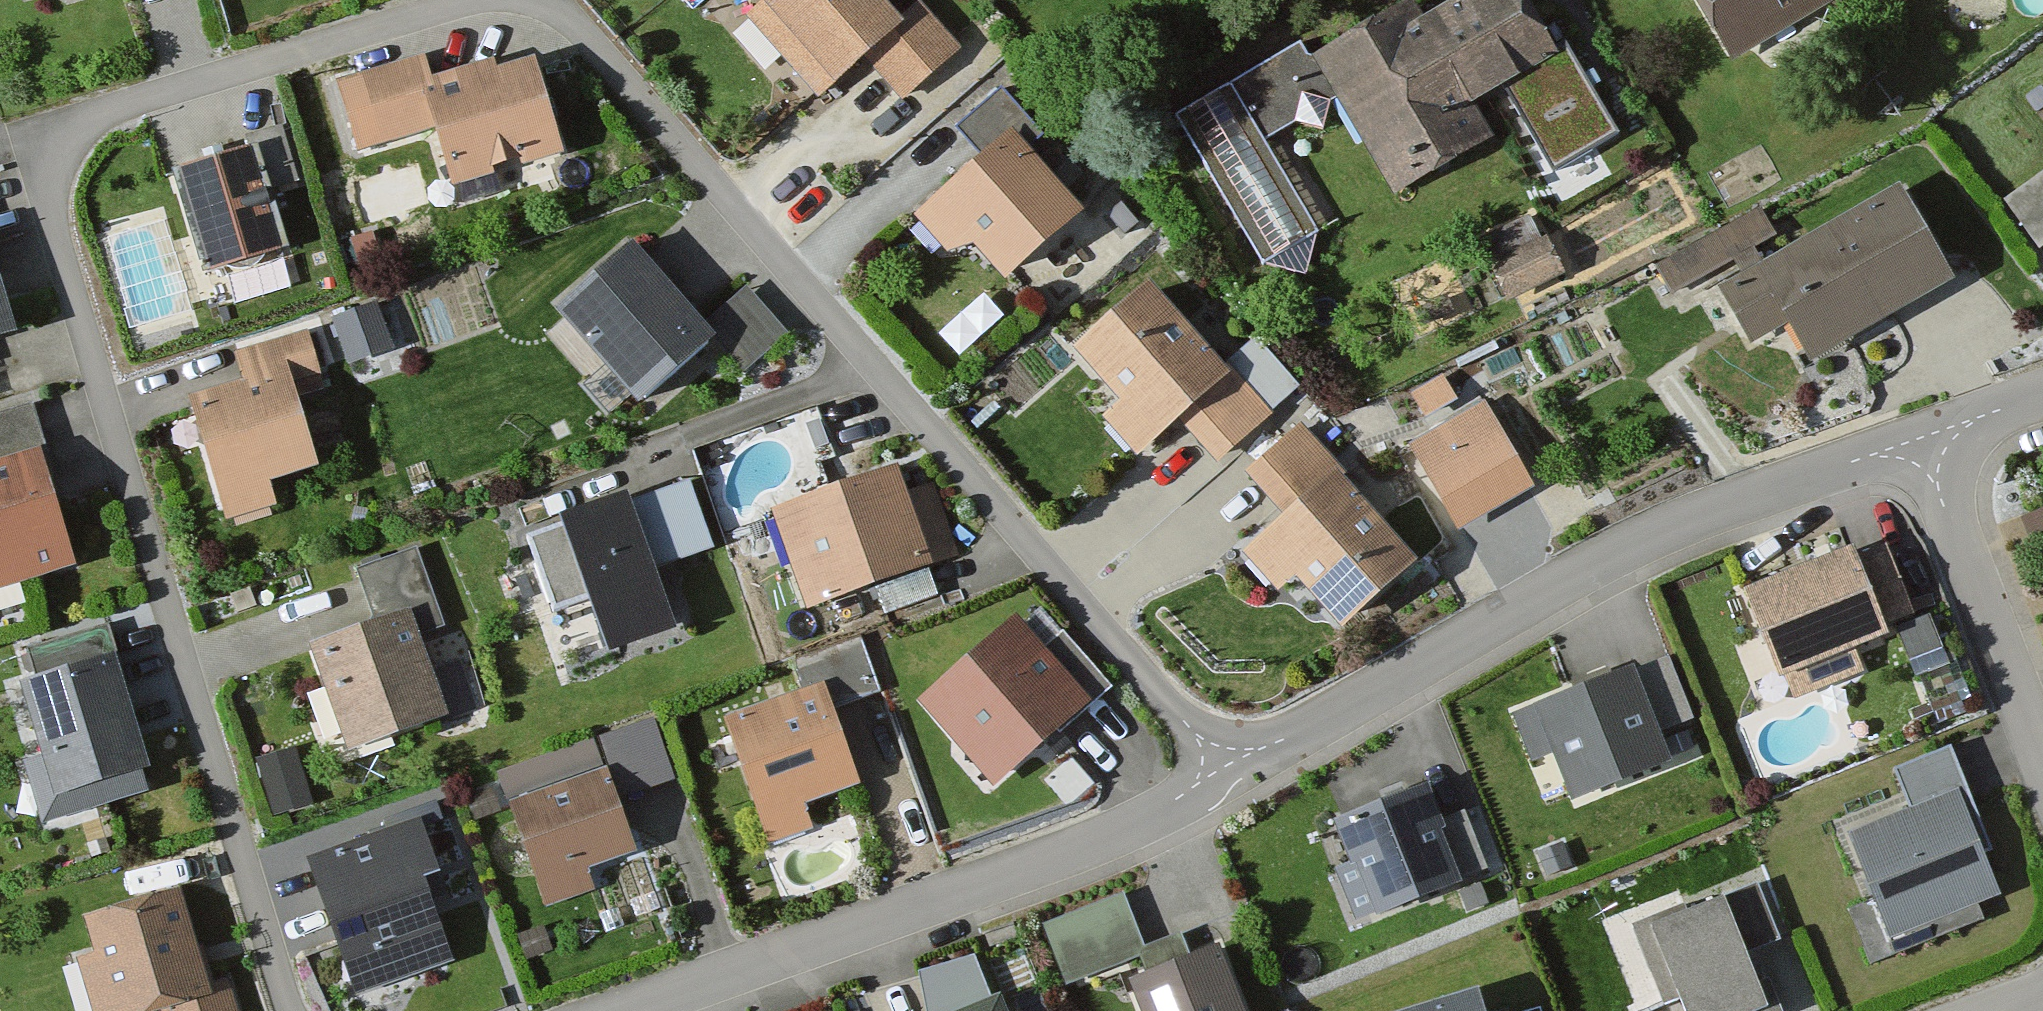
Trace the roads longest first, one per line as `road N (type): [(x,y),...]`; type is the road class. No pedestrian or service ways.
road 1 (residential): [(510,0),(16,149),(292,1010)]
road 2 (residential): [(1228,786),(542,0)]
road 3 (residential): [(1930,464),(1636,562),(1228,786)]
road 4 (residential): [(646,1010),(1050,886),(1228,786)]
road 5 (residential): [(1930,464),(2042,758)]
road 6 (residential): [(2042,421),(1930,464)]

